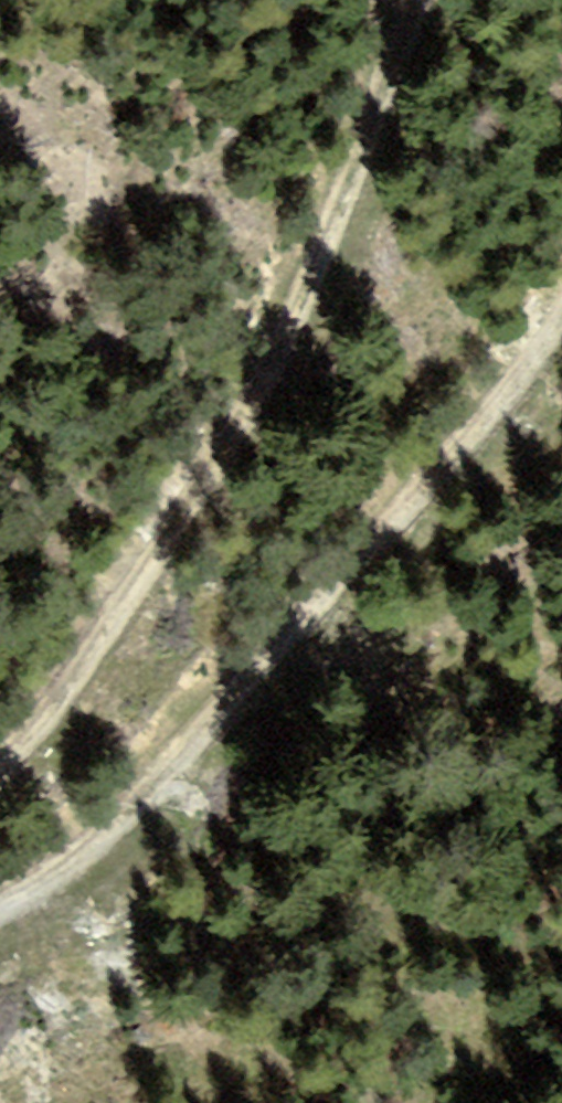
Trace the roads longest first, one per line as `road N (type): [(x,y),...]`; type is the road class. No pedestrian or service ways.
road 1 (track): [(430,0),(311,309),(81,686),(0,770)]
road 2 (track): [(0,919),(100,853),(433,493),(561,326)]

